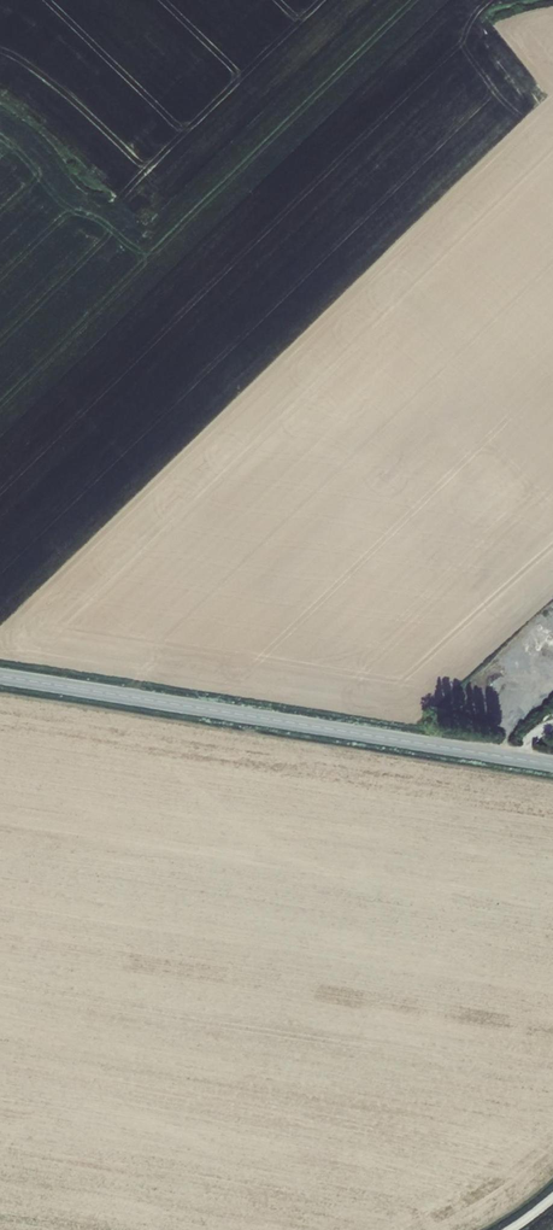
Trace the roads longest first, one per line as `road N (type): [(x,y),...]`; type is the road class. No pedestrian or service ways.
road 1 (tertiary): [(552,764),(0,676)]

